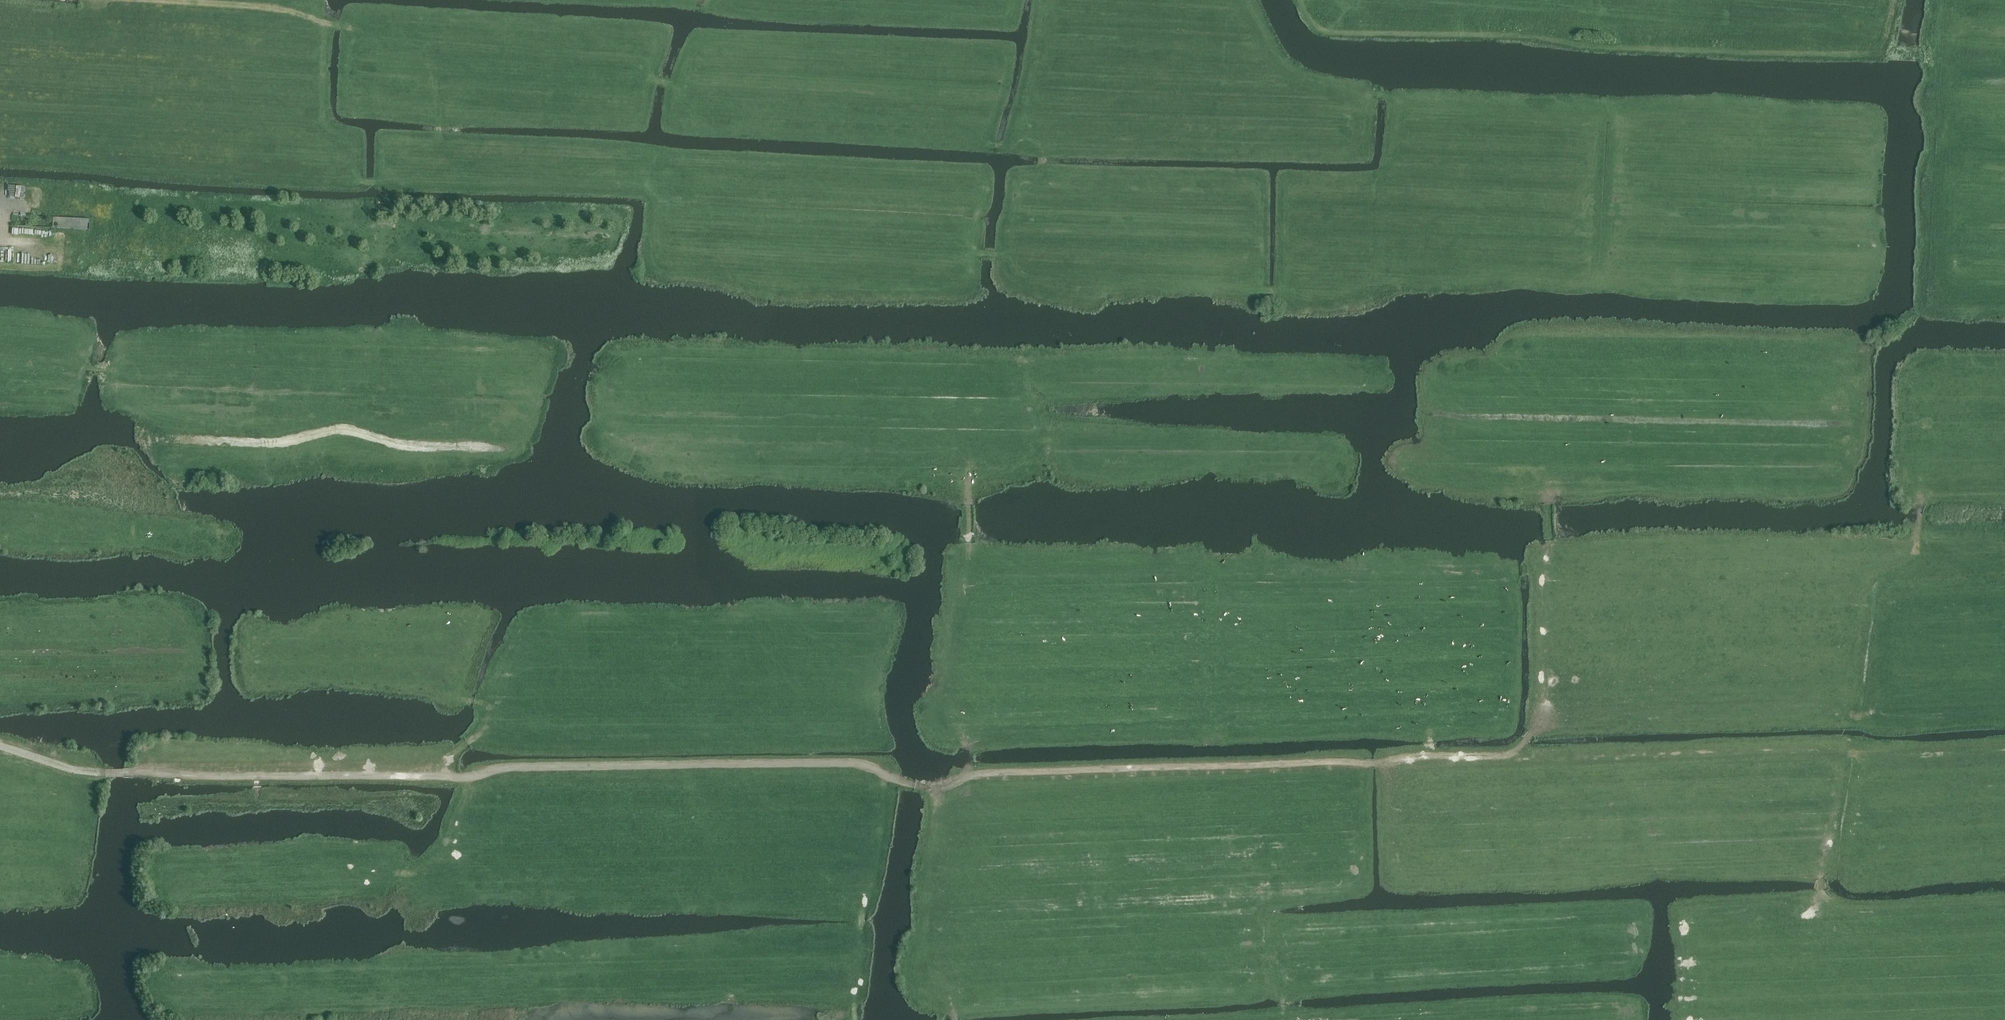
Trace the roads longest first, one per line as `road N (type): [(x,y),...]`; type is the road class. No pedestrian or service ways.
road 1 (track): [(0,746),(96,773),(464,778),(516,767),(852,764),(937,788),(981,773),(1500,757),(1513,754),(1539,718),(1537,567),(1550,544),(1550,499)]
road 2 (track): [(1894,0),(1885,46),(1855,58),(1361,35),(1316,26),(1301,0)]
road 3 (track): [(206,0),(345,23)]

